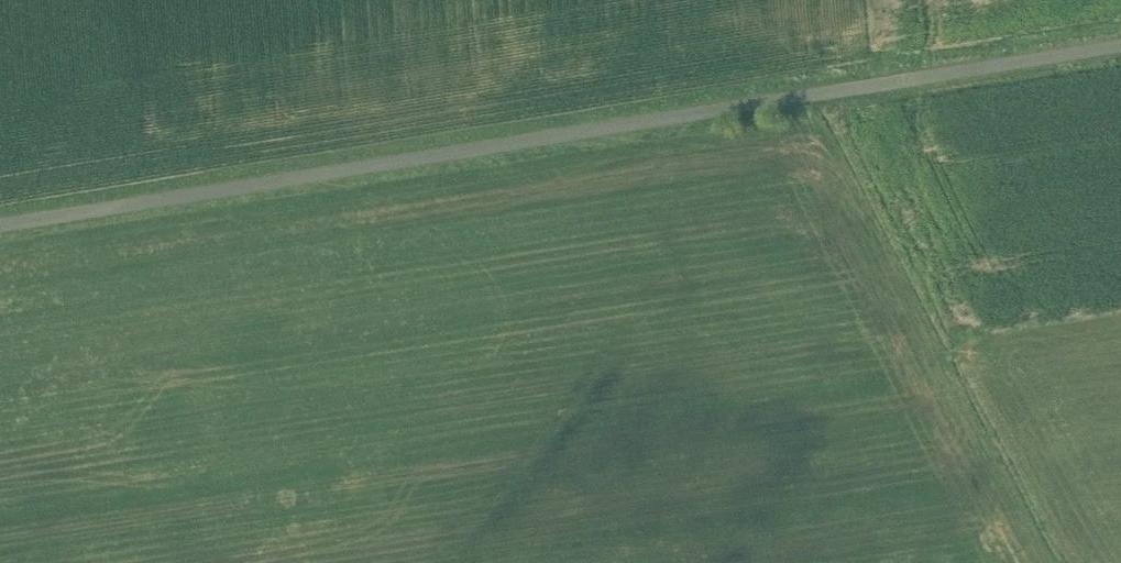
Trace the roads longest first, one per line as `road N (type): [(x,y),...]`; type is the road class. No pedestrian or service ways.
road 1 (unclassified): [(1120,46),(0,225)]

